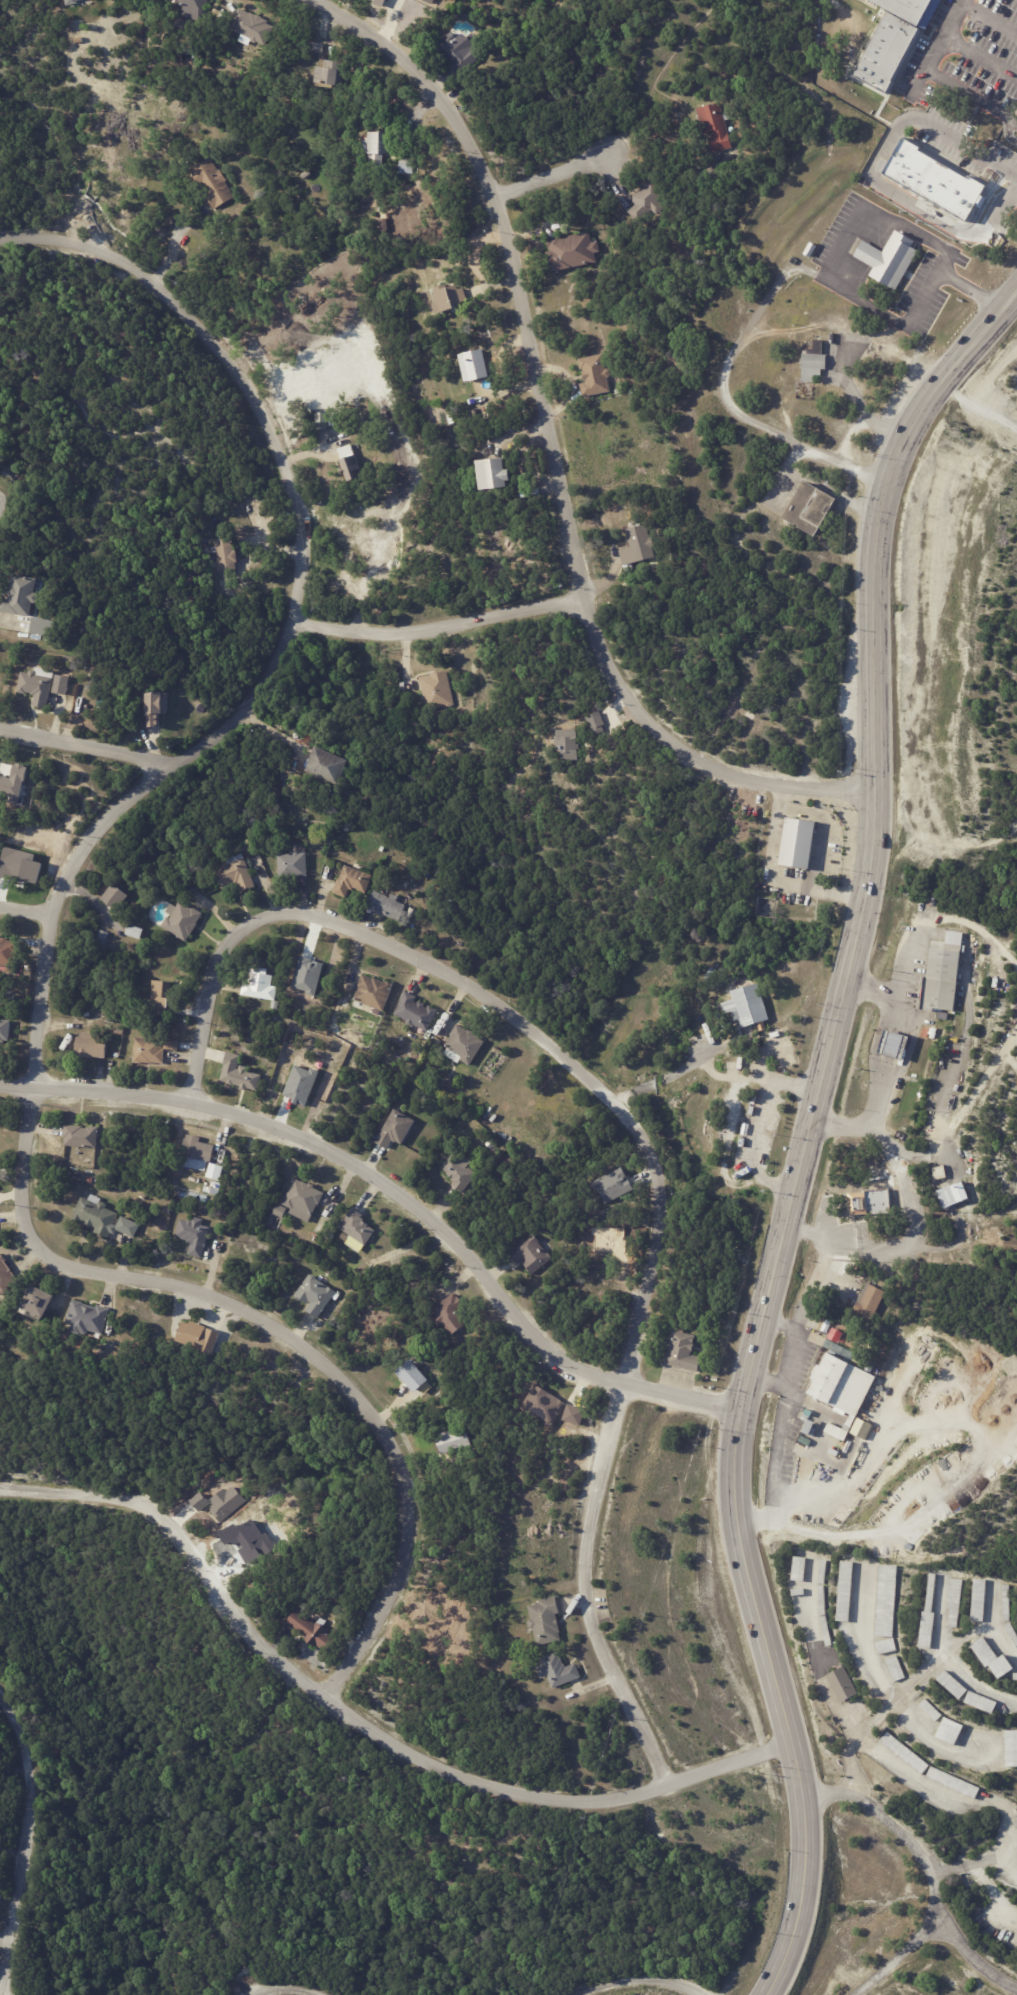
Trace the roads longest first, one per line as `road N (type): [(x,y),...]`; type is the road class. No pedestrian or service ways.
road 1 (residential): [(334,1699),(410,1558),(415,1507),(408,1474),(387,1439),(324,1362),(264,1318),(195,1283),(73,1265),(40,1236),(32,1215),(50,915),(66,870),(160,765),(239,716),(291,626),(304,519),(242,386),(193,320),(116,255),(73,239),(0,237)]
road 2 (tertiary): [(1016,290),(909,429),(877,525),(878,792),(869,892),(737,1450),(736,1522),(805,1800),(809,1861),(795,1945),(769,1994)]
road 3 (residential): [(194,1104),(212,981),(228,940),(255,920),(279,916),(353,930),(450,975),(540,1033),(618,1104),(662,1194),(582,1587),(668,1787)]
road 4 (residential): [(311,0),(419,72),(454,117),(495,198),(584,600),(629,684),(652,716),(704,753),(776,778),(878,792)]
road 5 (residential): [(0,1487),(125,1502),(160,1516),(273,1657),(394,1749),(476,1788),(576,1808),(793,1751)]
road 6 (residential): [(0,1087),(194,1104),(310,1139),(432,1217),(560,1363),(743,1412)]
road 7 (residential): [(1016,1988),(950,1930),(932,1872),(877,1812),(843,1795),(805,1800)]
road 8 (residential): [(0,1696),(32,1787),(5,1994)]
road 9 (residential): [(291,626),(418,630),(584,600)]
road 10 (residential): [(440,1994),(636,1964),(694,1994)]
road 11 (residential): [(0,728),(160,765)]
road 12 (residential): [(247,1994),(279,1973),(372,1994)]
road 13 (residential): [(495,198),(609,156)]

